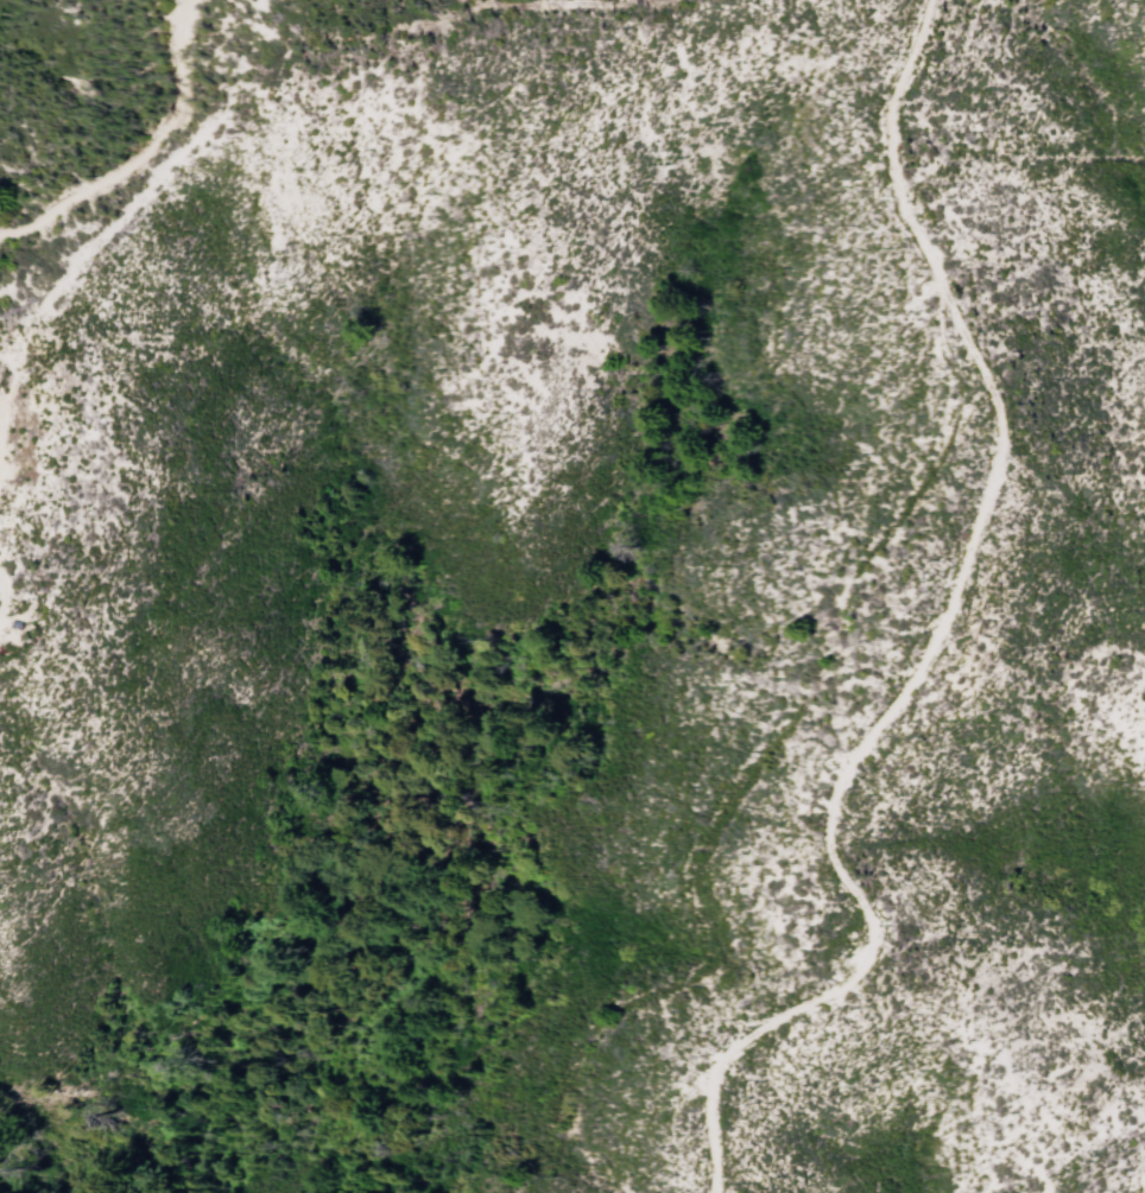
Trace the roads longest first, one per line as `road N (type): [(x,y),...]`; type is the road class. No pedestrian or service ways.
road 1 (track): [(907,52),(894,114),(903,186),(1006,412),(1007,465),(959,586),(954,621),(843,773),(830,850),(884,932),(847,989)]
road 2 (track): [(0,460),(18,444),(23,340),(88,261),(234,118),(234,90),(287,90),(334,34),(398,47),(486,4),(660,4)]
road 3 (track): [(184,0),(176,47),(182,103),(147,151),(26,234),(0,235)]
road 4 (track): [(847,989),(728,1059),(713,1091),(717,1192)]

